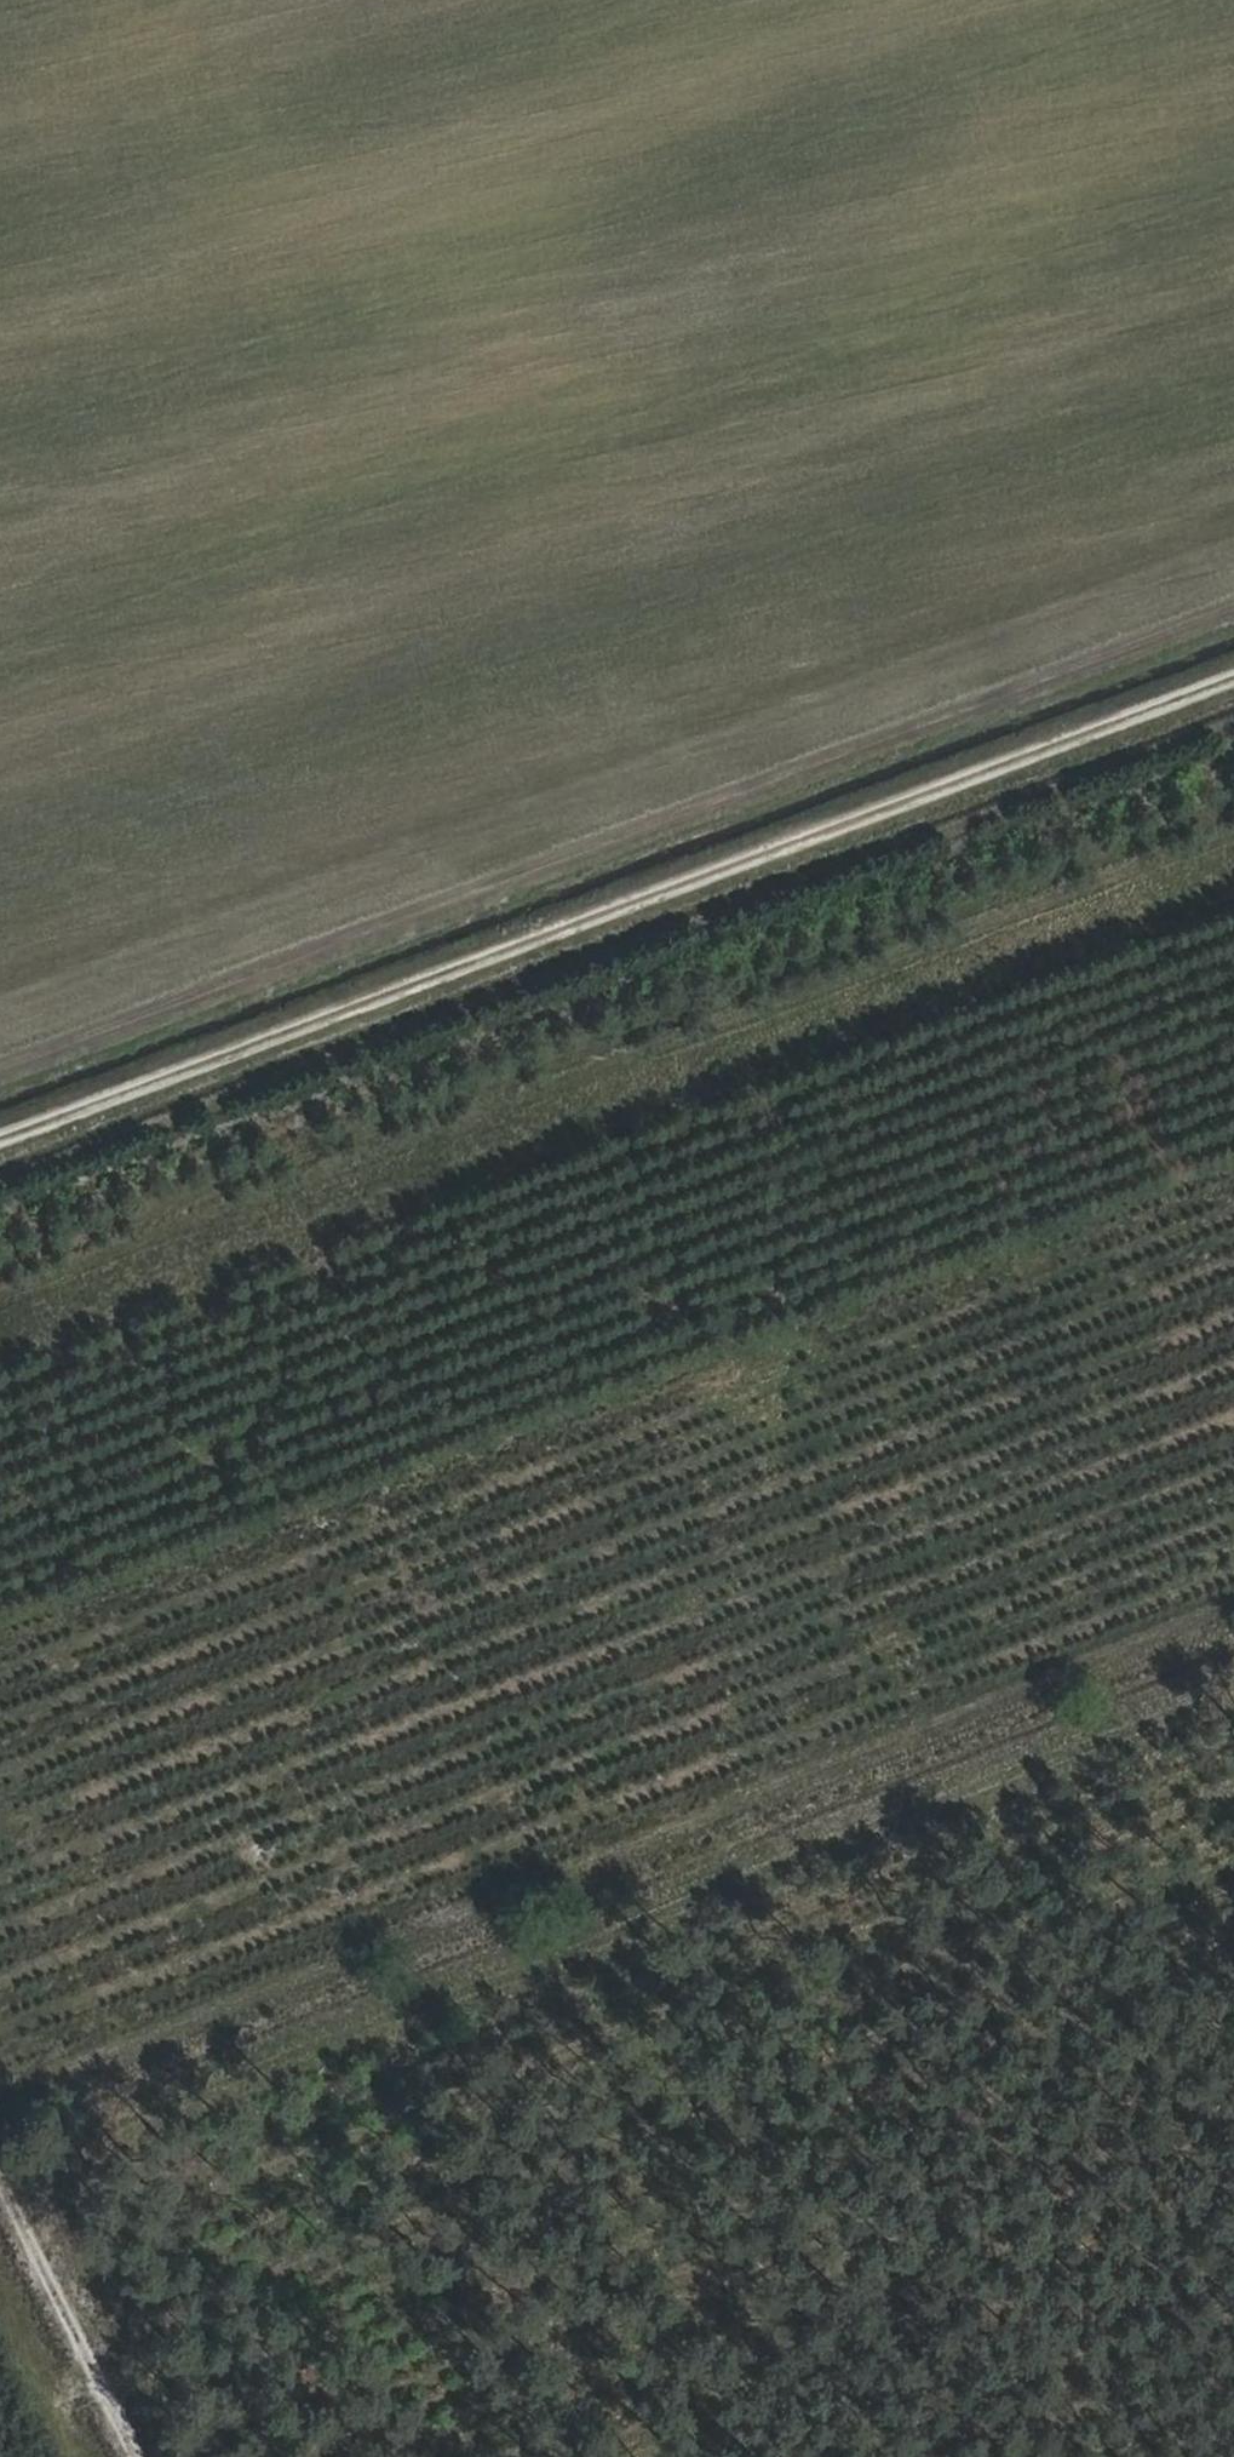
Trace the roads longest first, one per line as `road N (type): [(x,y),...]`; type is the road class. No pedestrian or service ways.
road 1 (track): [(0,1162),(1233,687)]
road 2 (track): [(0,2161),(145,2456)]

